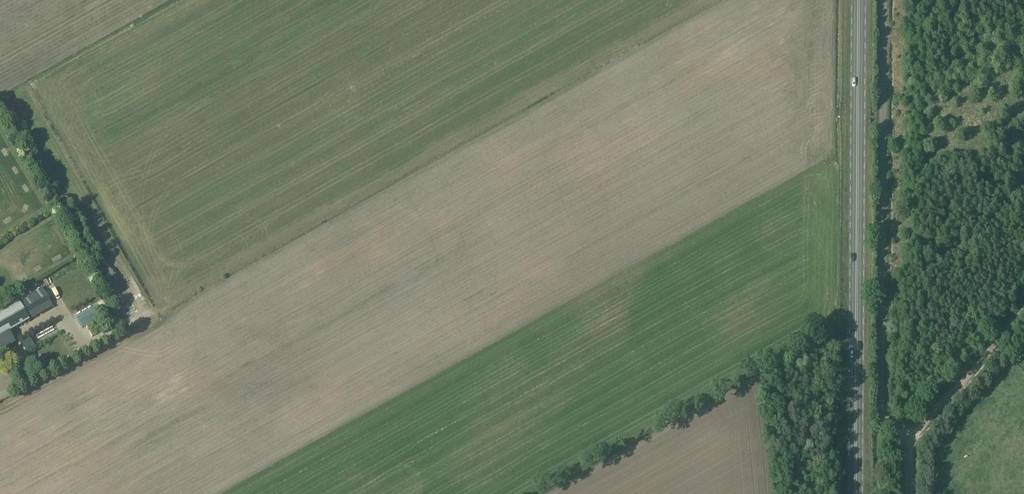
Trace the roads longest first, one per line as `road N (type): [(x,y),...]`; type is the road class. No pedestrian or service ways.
road 1 (unclassified): [(910,493),(909,437),(889,427),(881,400),(884,0)]
road 2 (primary): [(857,493),(860,0)]
road 3 (track): [(152,310),(0,394)]
road 4 (track): [(1023,309),(909,437)]

